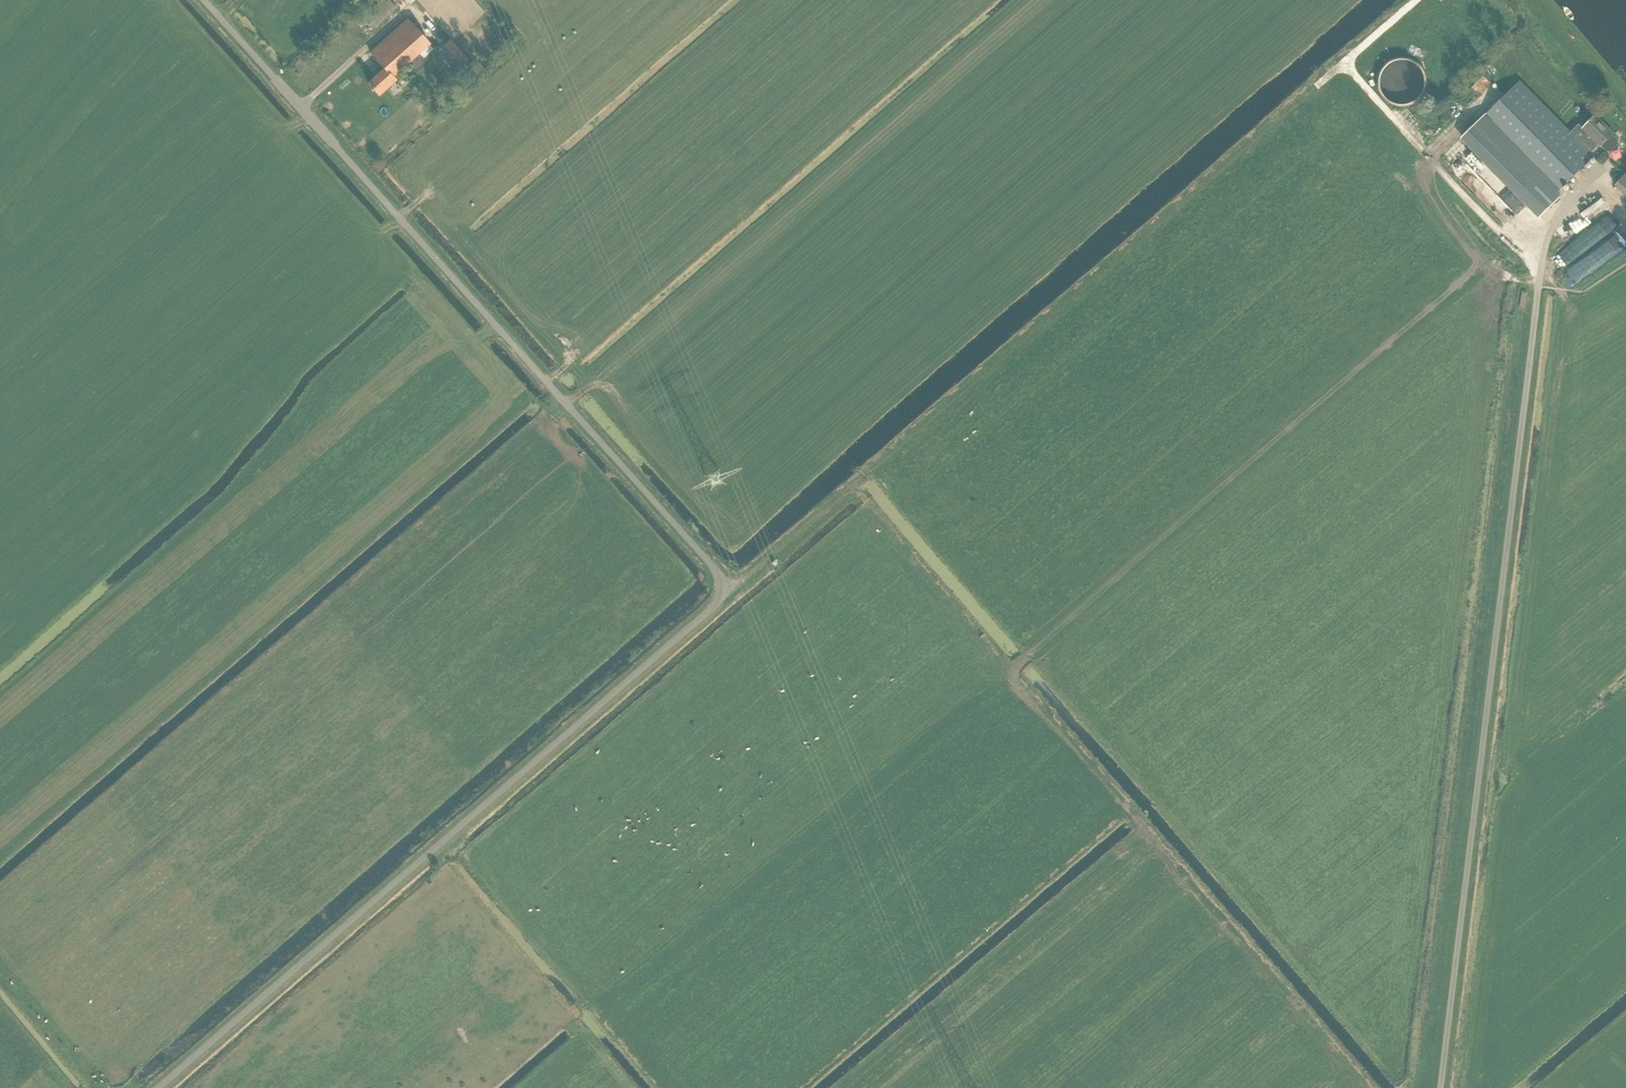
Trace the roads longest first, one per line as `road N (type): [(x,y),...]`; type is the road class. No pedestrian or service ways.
road 1 (unclassified): [(160,1087),(716,596),(689,540),(189,0)]
road 2 (unclassified): [(1442,1087),(1539,287)]

